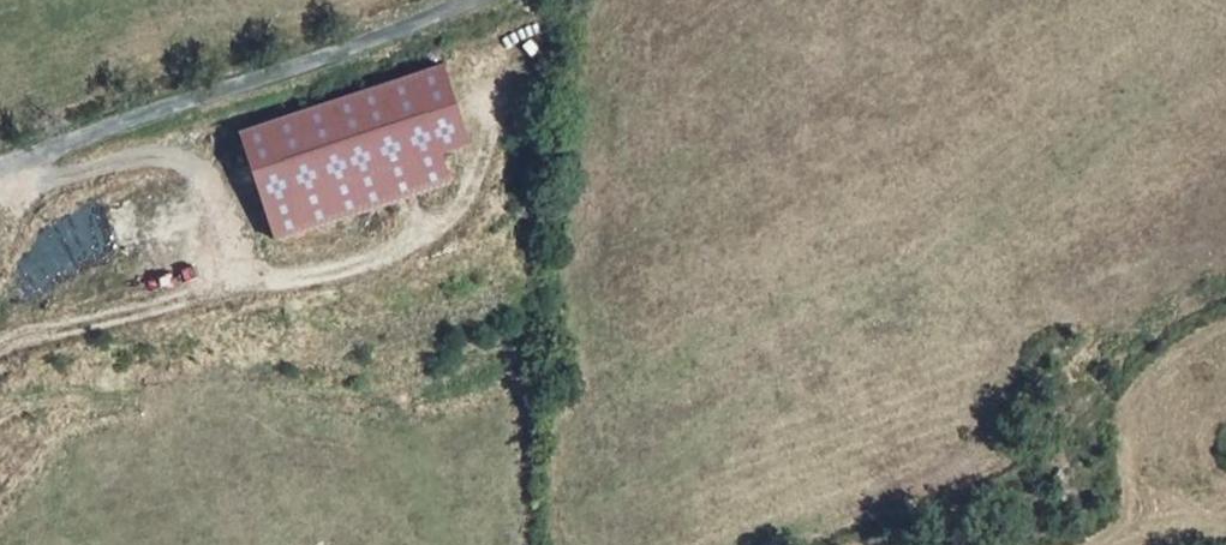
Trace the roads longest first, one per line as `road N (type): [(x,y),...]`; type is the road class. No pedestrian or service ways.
road 1 (unclassified): [(472,0),(0,167)]

